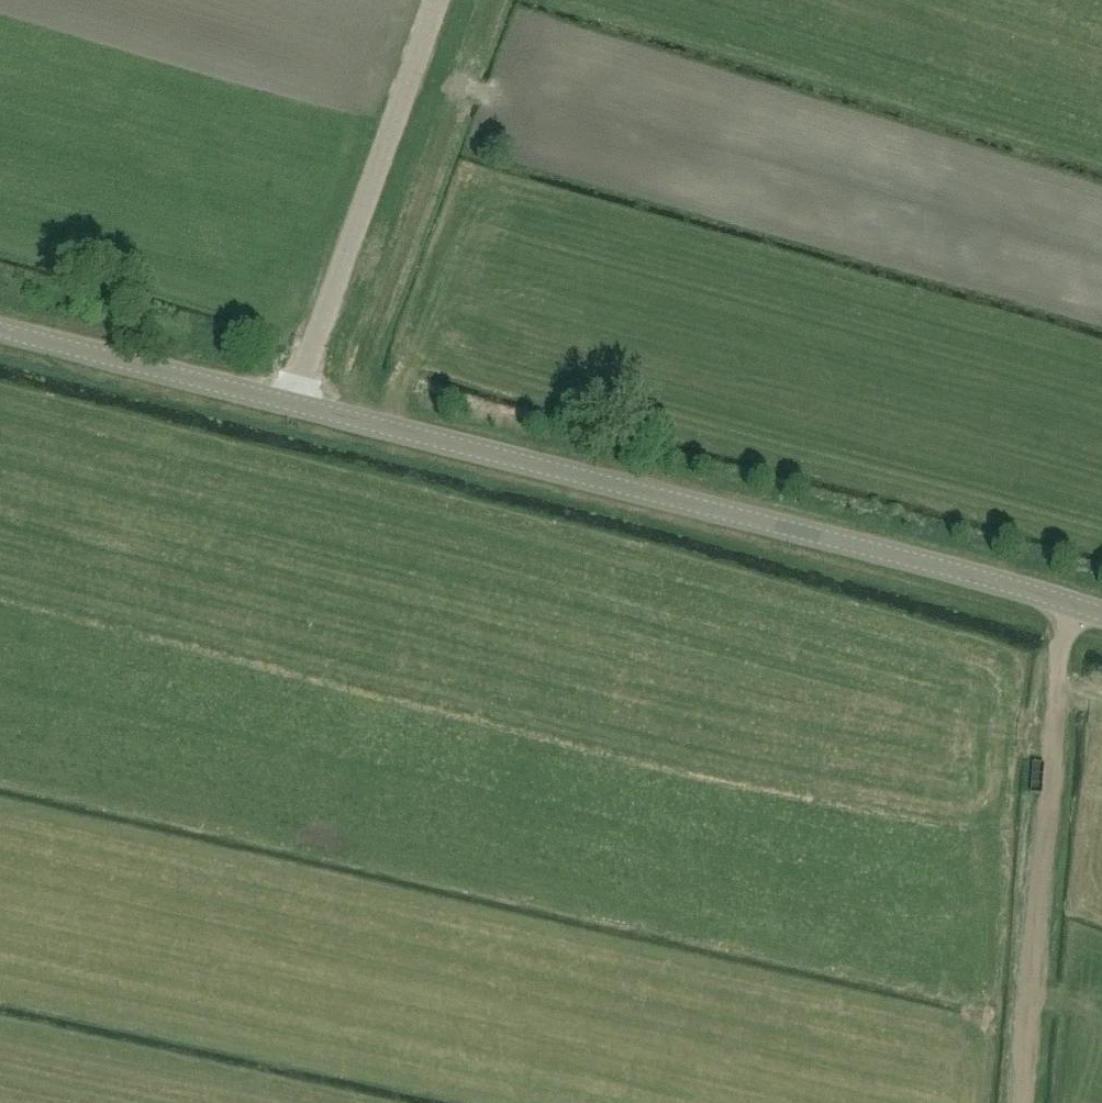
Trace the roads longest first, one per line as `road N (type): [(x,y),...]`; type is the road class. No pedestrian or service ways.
road 1 (unclassified): [(1101,613),(294,402)]
road 2 (track): [(1023,1102),(1068,602)]
road 3 (residential): [(439,0),(294,402)]
road 4 (unclassified): [(294,402),(0,328)]

